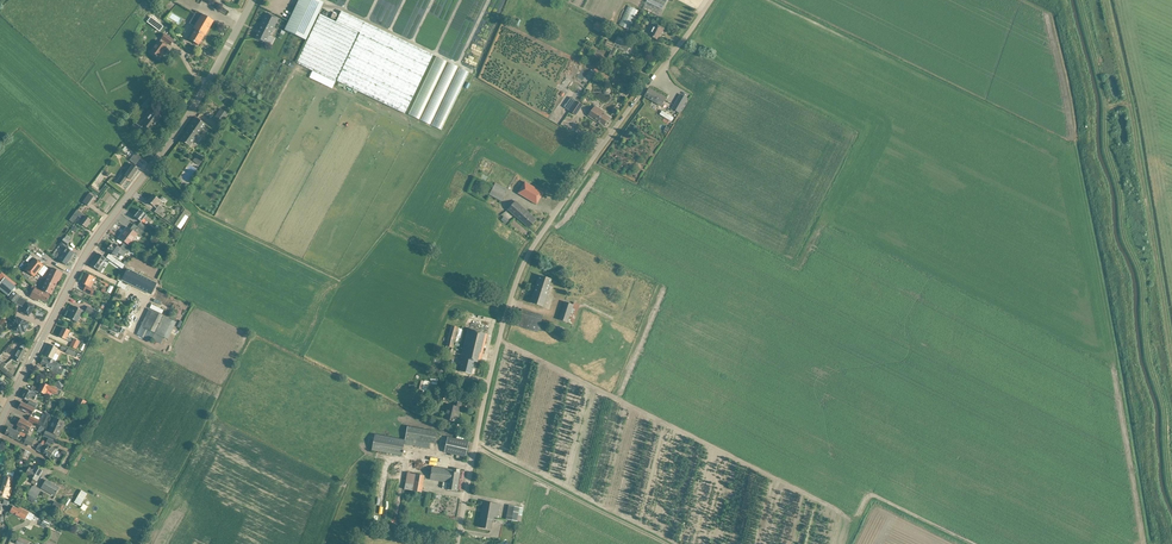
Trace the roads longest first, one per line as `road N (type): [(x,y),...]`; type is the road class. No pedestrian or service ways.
road 1 (unclassified): [(457,543),(522,265),(710,0)]
road 2 (unclassified): [(0,424),(82,259),(188,116),(252,0)]
road 3 (track): [(499,339),(842,512)]
road 4 (track): [(475,446),(666,543)]

